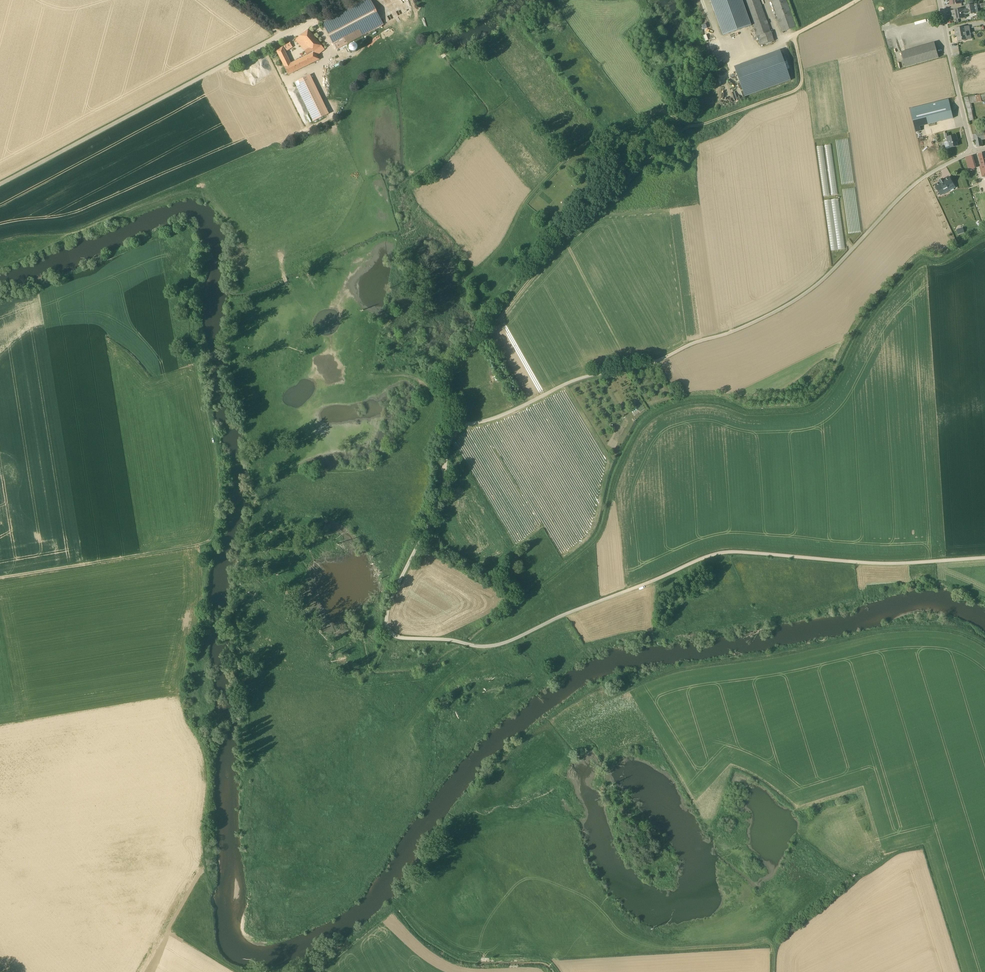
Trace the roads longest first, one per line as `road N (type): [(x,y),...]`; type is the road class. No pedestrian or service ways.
road 1 (unclassified): [(470,644),(396,636),(388,623),(393,596),(444,495),(450,442),(459,430),(788,305),(916,185),(973,152)]
road 2 (track): [(470,644),(613,518),(647,433),(697,409),(781,421),(816,416),(918,281),(984,256)]
road 3 (unclassified): [(470,644),(524,637),(726,553),(847,562),(984,558)]
road 4 (track): [(470,425),(452,378),(561,244),(690,124)]
road 5 (unclassified): [(0,186),(345,0)]
road 6 (track): [(638,688),(658,678),(902,631),(962,634),(984,645)]
road 7 (track): [(478,270),(541,183),(582,147),(649,113),(690,124)]
road 8 (track): [(690,124),(799,87),(795,35),(858,0)]
road 9 (track): [(211,548),(209,542),(0,579)]
road 10 (residential): [(973,152),(939,0)]

